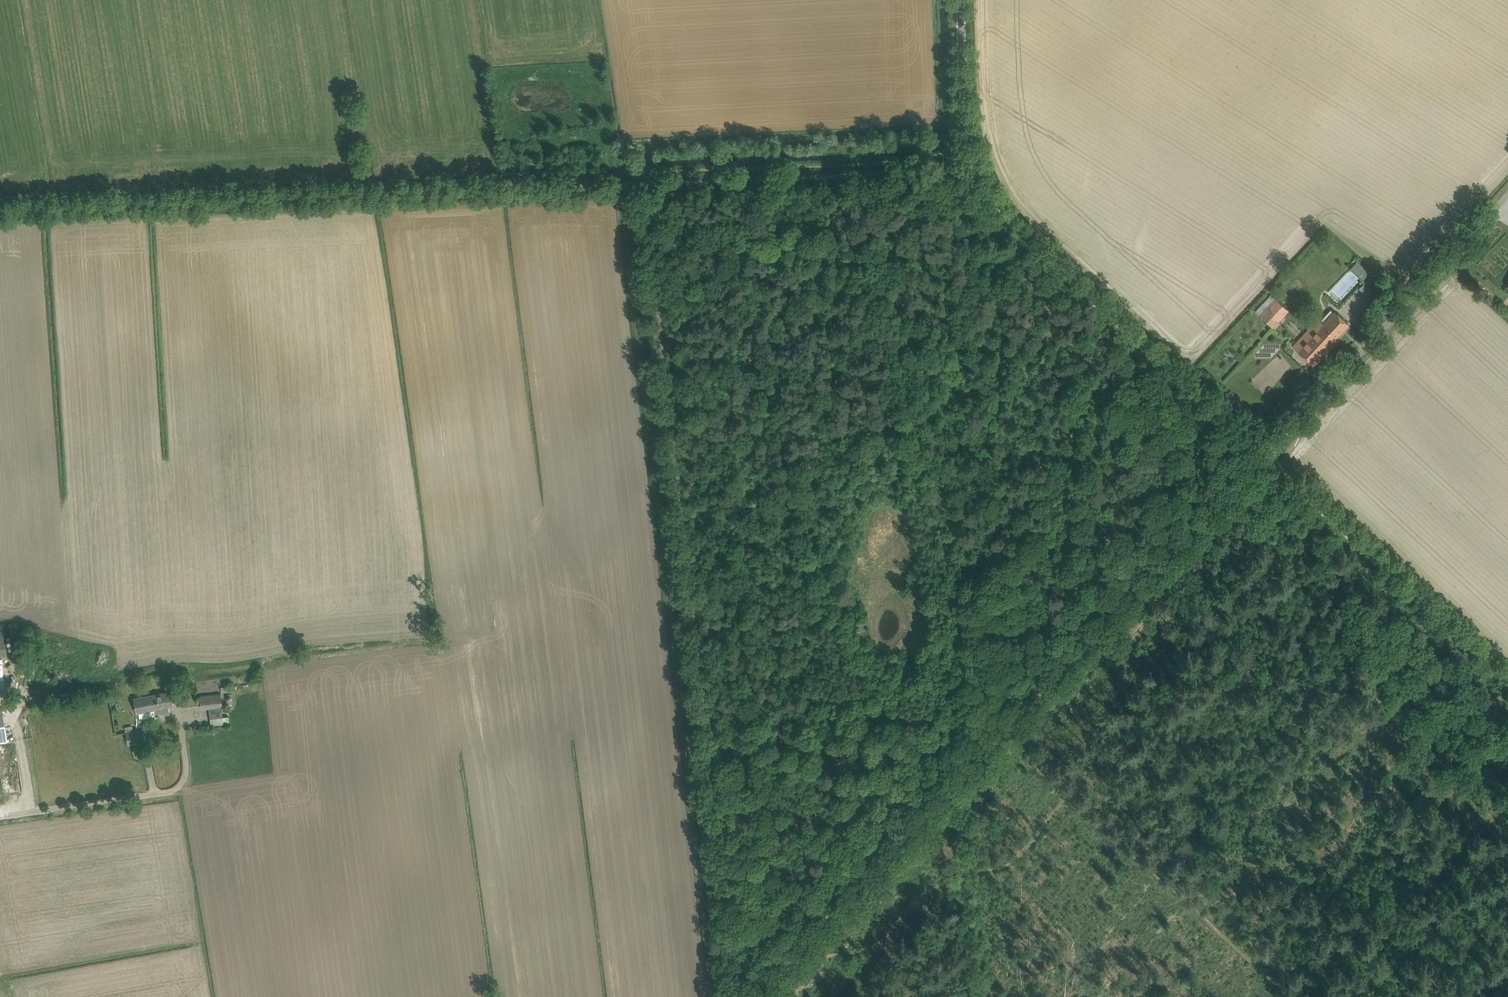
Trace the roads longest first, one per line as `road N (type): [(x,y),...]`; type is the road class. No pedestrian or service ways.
road 1 (unclassified): [(1260,457),(995,206),(969,138),(961,0)]
road 2 (unclassified): [(1260,457),(1507,199)]
road 3 (unclassified): [(1507,687),(1260,457)]
road 4 (unclassified): [(0,817),(154,794)]

